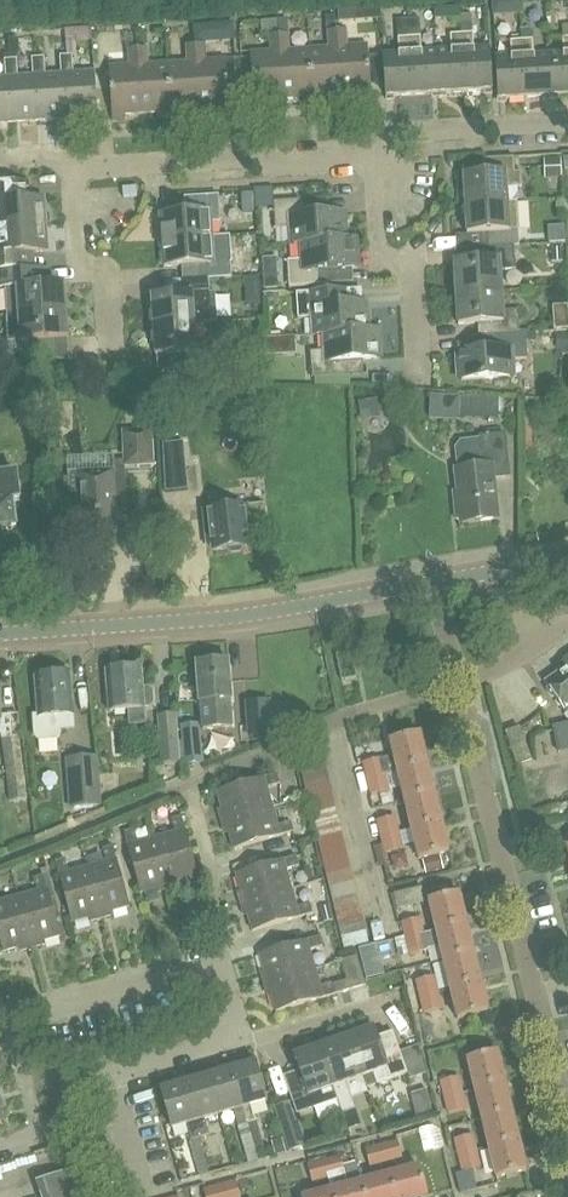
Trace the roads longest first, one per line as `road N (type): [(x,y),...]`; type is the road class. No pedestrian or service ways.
road 1 (residential): [(567,1120),(458,684)]
road 2 (tertiary): [(0,633),(240,617),(434,585)]
road 3 (residential): [(71,157),(92,166),(257,155),(283,165),(374,155)]
road 4 (residential): [(421,384),(414,278),(379,257),(374,155)]
road 5 (residential): [(40,1134),(62,1125),(92,1079),(240,1040)]
road 6 (residential): [(111,366),(104,276),(78,254),(71,157)]
road 7 (residential): [(5,1011),(218,956)]
road 8 (residential): [(374,155),(409,131),(567,122)]
road 9 (residential): [(218,956),(212,866),(187,784)]
road 10 (residential): [(240,1040),(394,998)]
road 11 (tertiary): [(434,585),(567,559)]
road 12 (residential): [(40,1134),(5,1011)]
road 13 (residential): [(335,719),(458,684)]
road 14 (residential): [(458,684),(567,625)]

